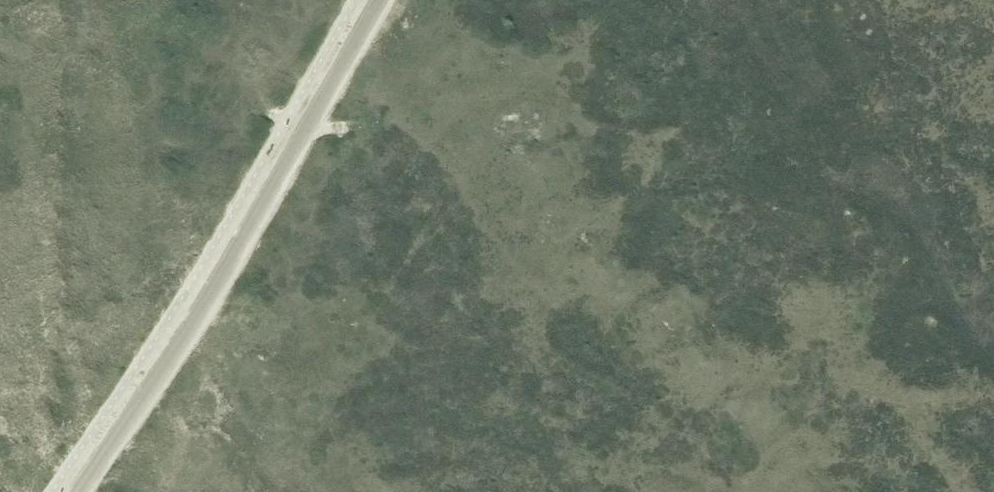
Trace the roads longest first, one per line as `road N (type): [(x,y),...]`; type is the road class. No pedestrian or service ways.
road 1 (unclassified): [(81,491),(150,393),(380,0)]

